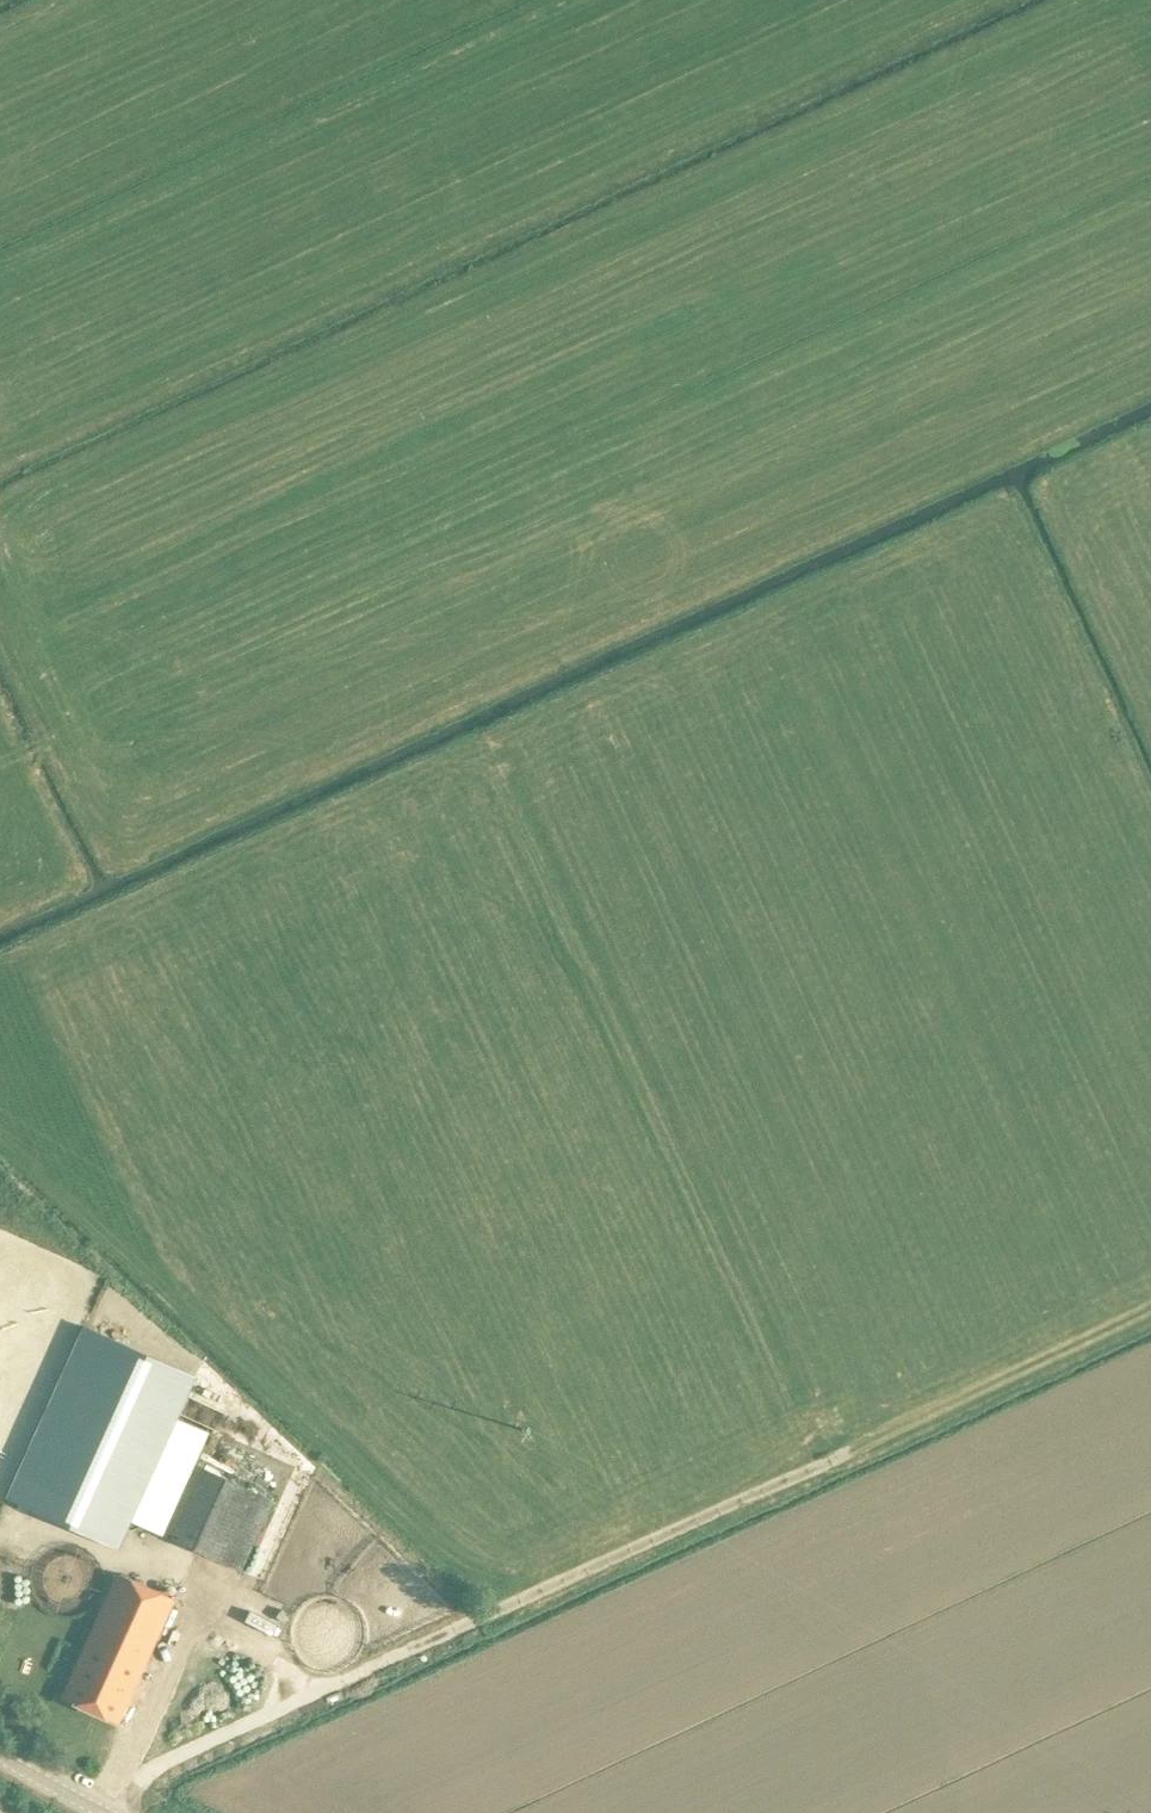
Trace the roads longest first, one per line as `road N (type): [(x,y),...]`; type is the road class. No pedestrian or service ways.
road 1 (unclassified): [(111,1812),(0,1756)]

